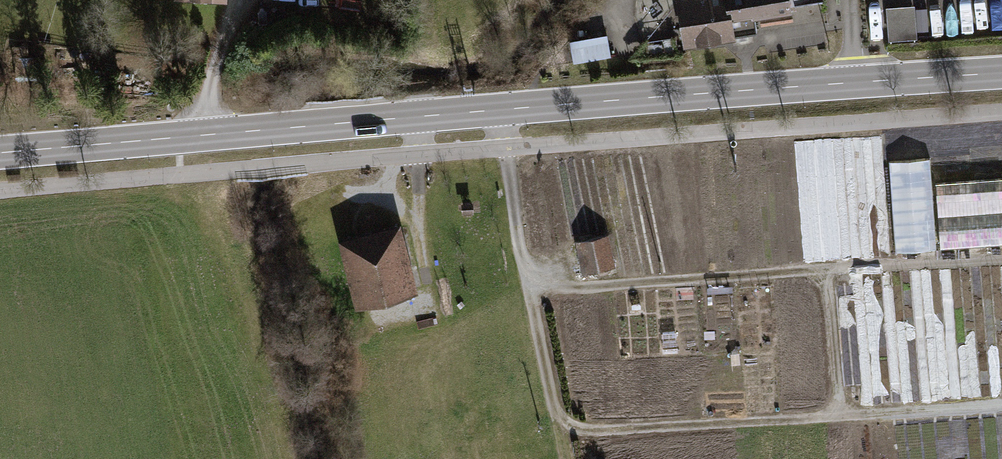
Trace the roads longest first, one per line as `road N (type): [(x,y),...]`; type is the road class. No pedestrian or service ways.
road 1 (secondary): [(0,152),(1001,73)]
road 2 (track): [(531,293),(1001,260)]
road 3 (track): [(560,431),(1001,407)]
road 4 (track): [(501,110),(566,458)]
road 5 (track): [(431,1),(415,117),(427,285)]
road 6 (track): [(827,272),(839,416)]

